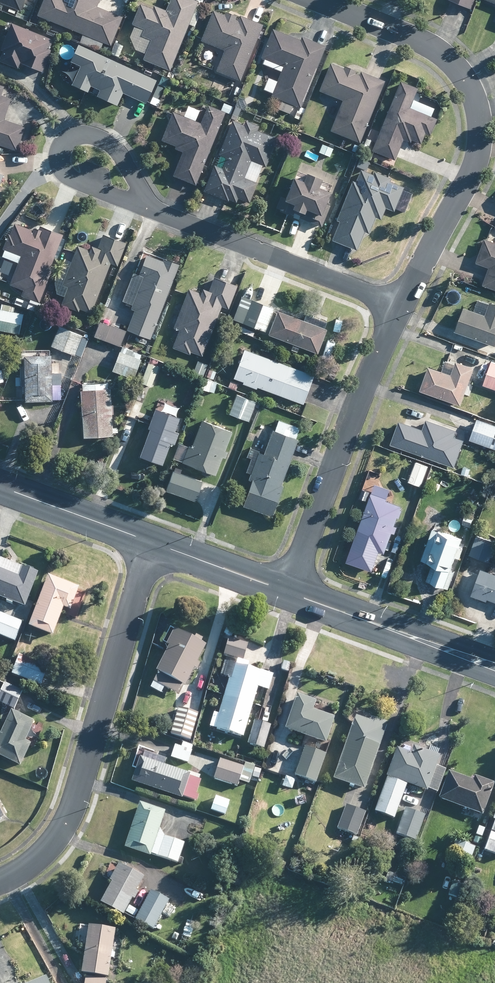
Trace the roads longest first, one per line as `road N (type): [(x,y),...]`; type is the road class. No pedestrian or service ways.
road 1 (residential): [(397,307),(470,178),(480,132),(469,86),(444,57),(317,0)]
road 2 (residential): [(0,880),(44,850),(72,811),(151,542)]
road 3 (residential): [(287,592),(397,307)]
road 4 (residential): [(148,210),(397,307)]
road 5 (tertiary): [(287,592),(494,665)]
road 6 (residential): [(148,210),(117,151),(101,139),(81,133),(57,149),(67,178)]
road 7 (tertiary): [(0,487),(151,542)]
road 8 (tertiary): [(151,542),(287,592)]

